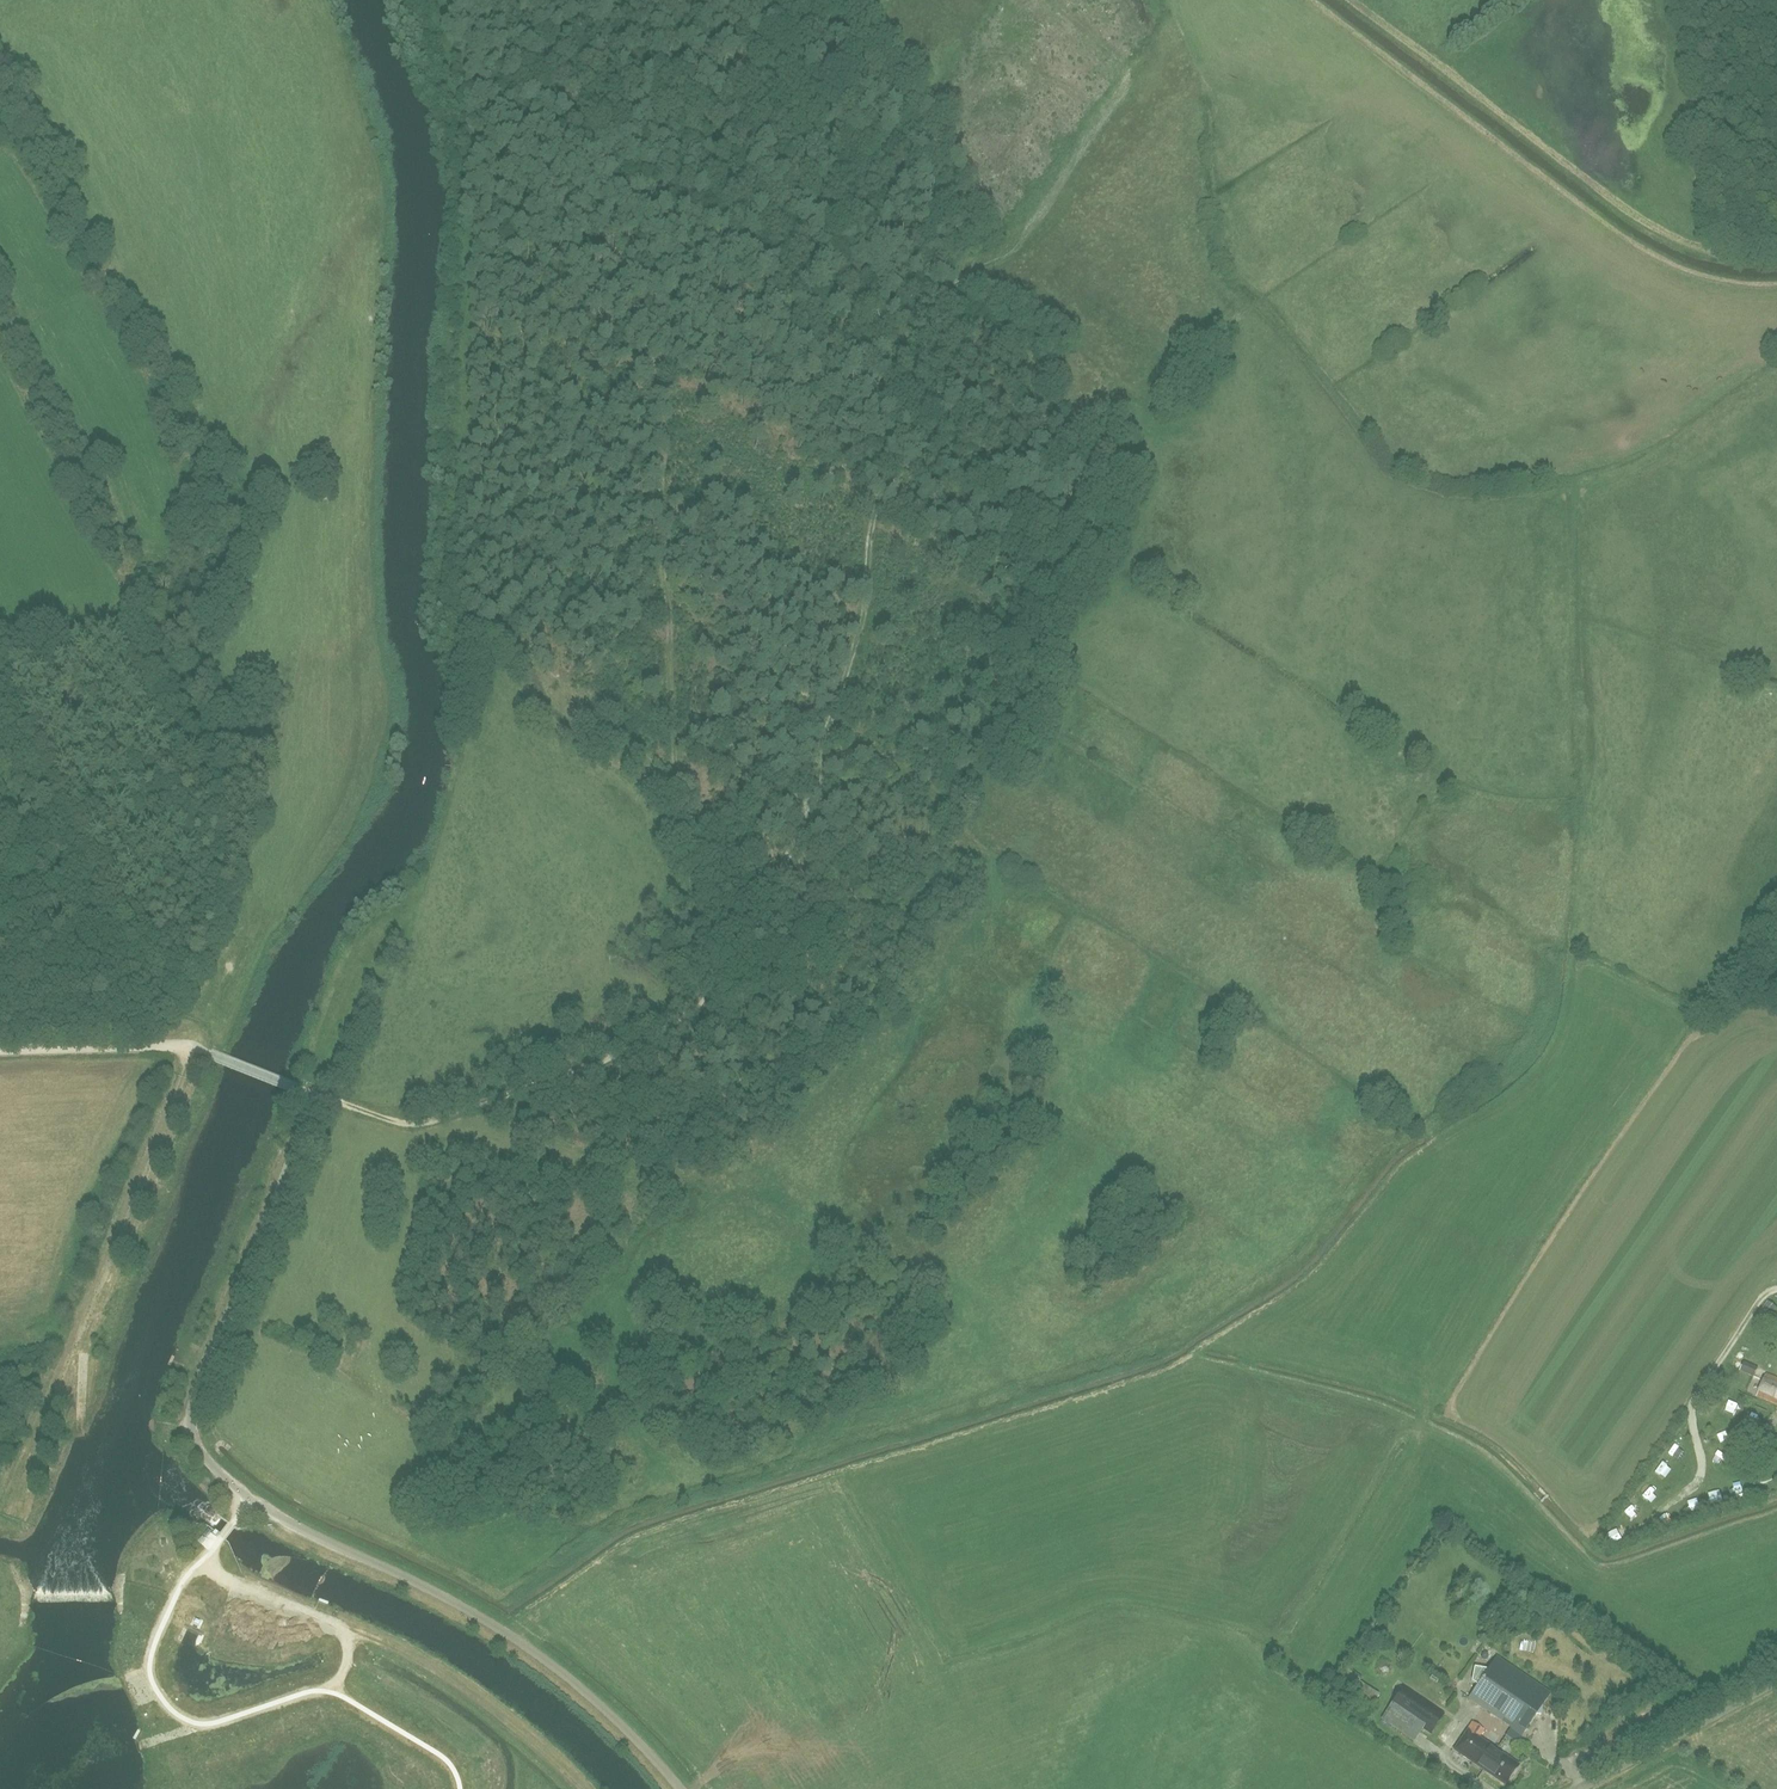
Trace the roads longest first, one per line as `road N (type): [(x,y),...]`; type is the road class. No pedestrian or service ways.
road 1 (track): [(707,988),(780,893),(852,633),(881,482),(958,280),(965,191),(923,90),(851,0)]
road 2 (unclassified): [(679,1788),(589,1696),(527,1647),(447,1597),(279,1518),(202,1451),(191,1425),(209,1360),(316,1096),(227,1059)]
road 3 (track): [(677,770),(655,369),(611,279),(606,169),(586,133),(567,46),(545,0)]
road 4 (track): [(19,1503),(191,1042)]
road 5 (track): [(316,1096),(402,1123),(430,1122),(648,1041),(677,1024),(707,988)]
road 6 (track): [(341,1625),(447,1678),(579,1788)]
road 7 (track): [(227,1059),(172,1047),(0,1054)]
road 8 (unclassified): [(1581,1788),(1776,1682)]
road 9 (track): [(707,988),(708,902),(677,770)]
road 10 (track): [(206,1558),(233,1585),(341,1625)]
road 11 (track): [(1776,1289),(1752,1312),(1691,1412)]

